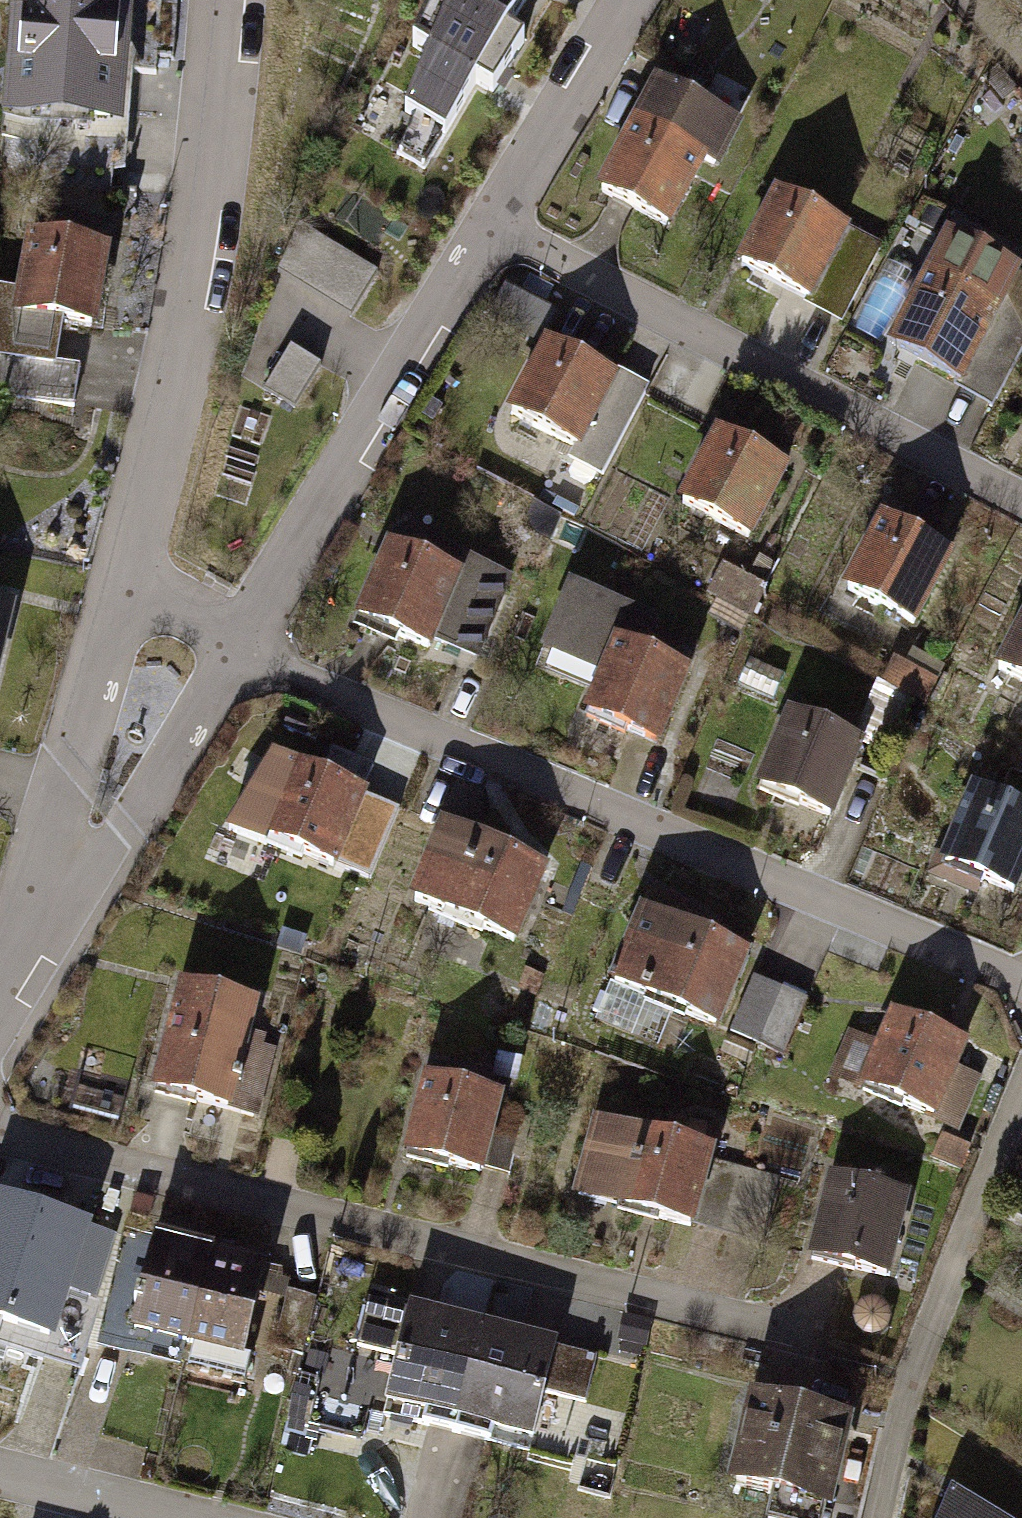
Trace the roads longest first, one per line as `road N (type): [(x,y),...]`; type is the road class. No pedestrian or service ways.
road 1 (residential): [(240,649),(1021,982)]
road 2 (residential): [(820,1342),(0,1131)]
road 3 (residential): [(494,224),(1021,504)]
road 4 (residential): [(242,0),(203,305),(131,584)]
road 5 (residential): [(240,649),(494,224)]
road 6 (track): [(1021,1089),(912,1380),(878,1517)]
road 7 (residential): [(131,584),(7,979)]
road 8 (residential): [(7,979),(130,831),(240,649)]
road 9 (residential): [(494,224),(630,0)]
road 10 (residential): [(180,1517),(0,1471)]
road 11 (residential): [(131,584),(240,649)]

